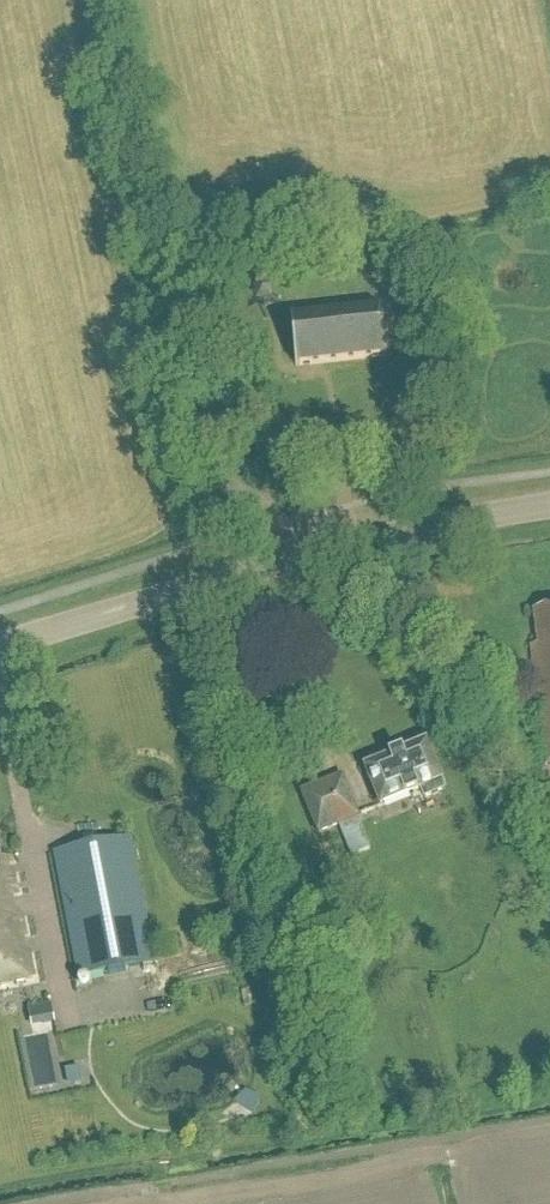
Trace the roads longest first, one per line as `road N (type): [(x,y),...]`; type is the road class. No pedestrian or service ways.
road 1 (tertiary): [(0,648),(316,554),(549,508)]

